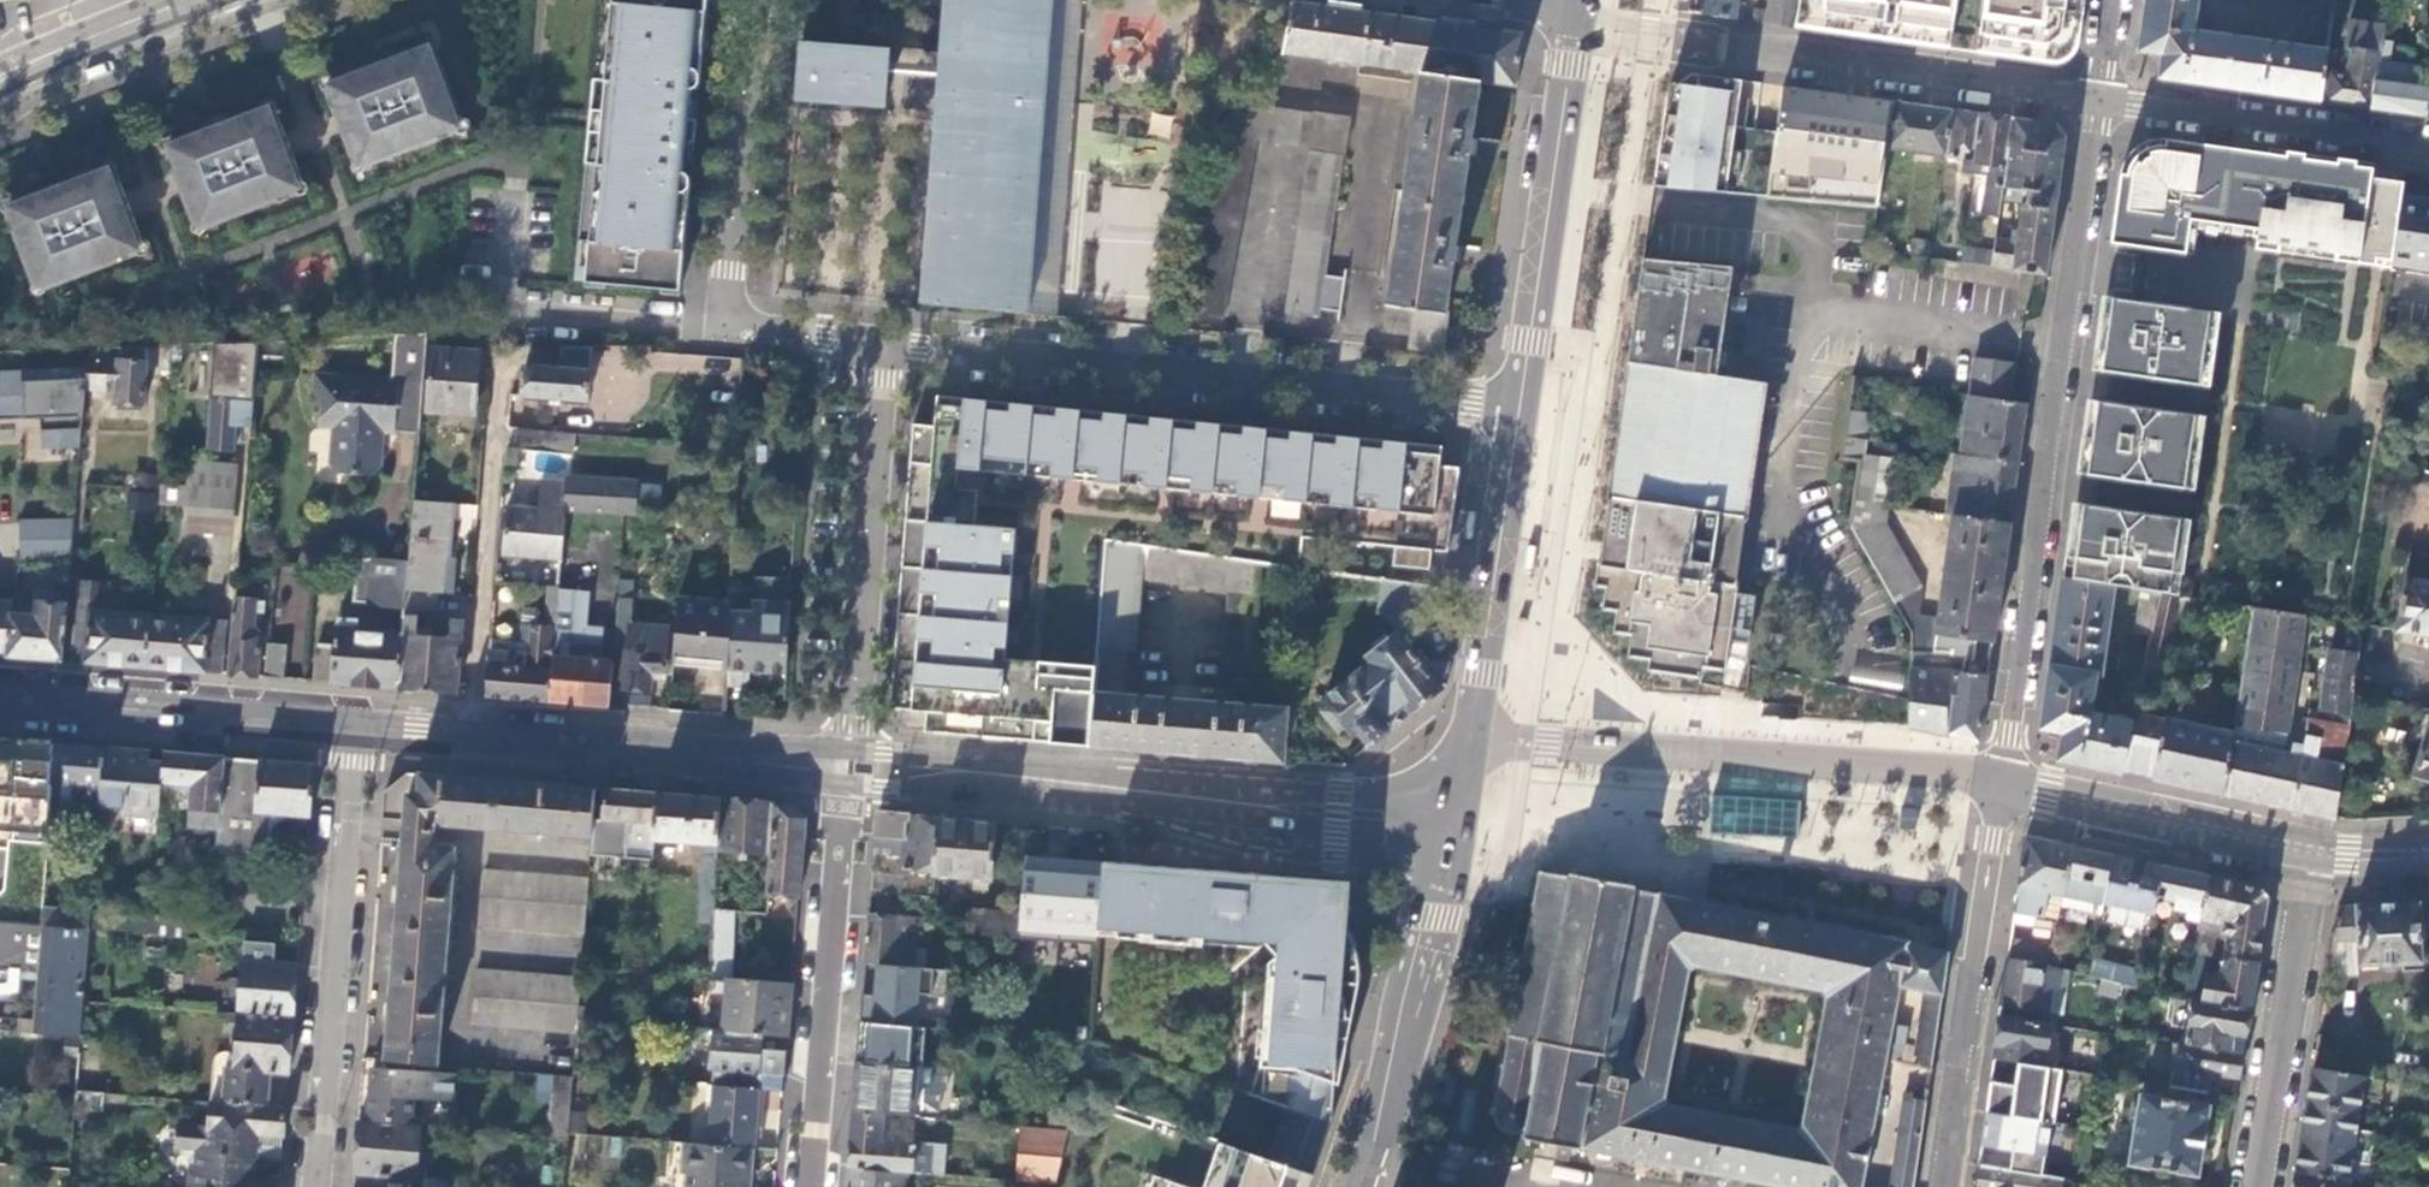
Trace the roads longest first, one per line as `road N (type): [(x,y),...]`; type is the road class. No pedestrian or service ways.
road 1 (residential): [(1999,782),(2096,103)]
road 2 (residential): [(1518,414),(881,347)]
road 3 (residential): [(1472,741),(1999,782)]
road 4 (residential): [(2096,103),(1654,42),(1581,17)]
road 5 (secondary): [(352,734),(845,769)]
road 6 (secondary): [(845,769),(1120,786),(1336,812)]
road 7 (residential): [(881,347),(721,331),(744,0)]
road 8 (residential): [(315,1186),(352,734)]
road 9 (residential): [(845,769),(881,347)]
road 10 (residential): [(845,769),(814,1186)]
road 11 (residential): [(1999,782),(1943,1186)]
road 12 (primary): [(1581,17),(1518,414)]
road 13 (secondary): [(0,704),(352,734)]
road 14 (primary): [(1351,1186),(1448,847)]
road 15 (residential): [(2261,1186),(2317,851)]
road 16 (residential): [(2428,147),(2096,103)]
road 17 (primary): [(1518,414),(1472,741)]
road 18 (tertiary): [(1999,782),(2317,851)]
road 19 (residential): [(0,83),(177,6)]

